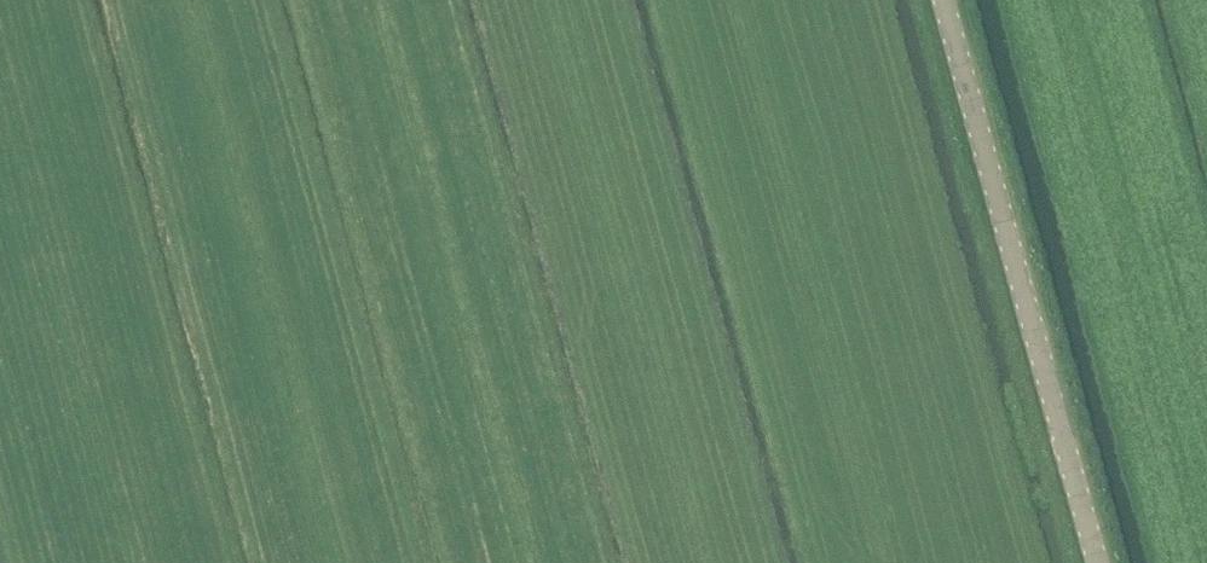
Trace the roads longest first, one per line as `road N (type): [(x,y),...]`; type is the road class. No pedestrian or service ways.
road 1 (unclassified): [(1098,562),(943,0)]

